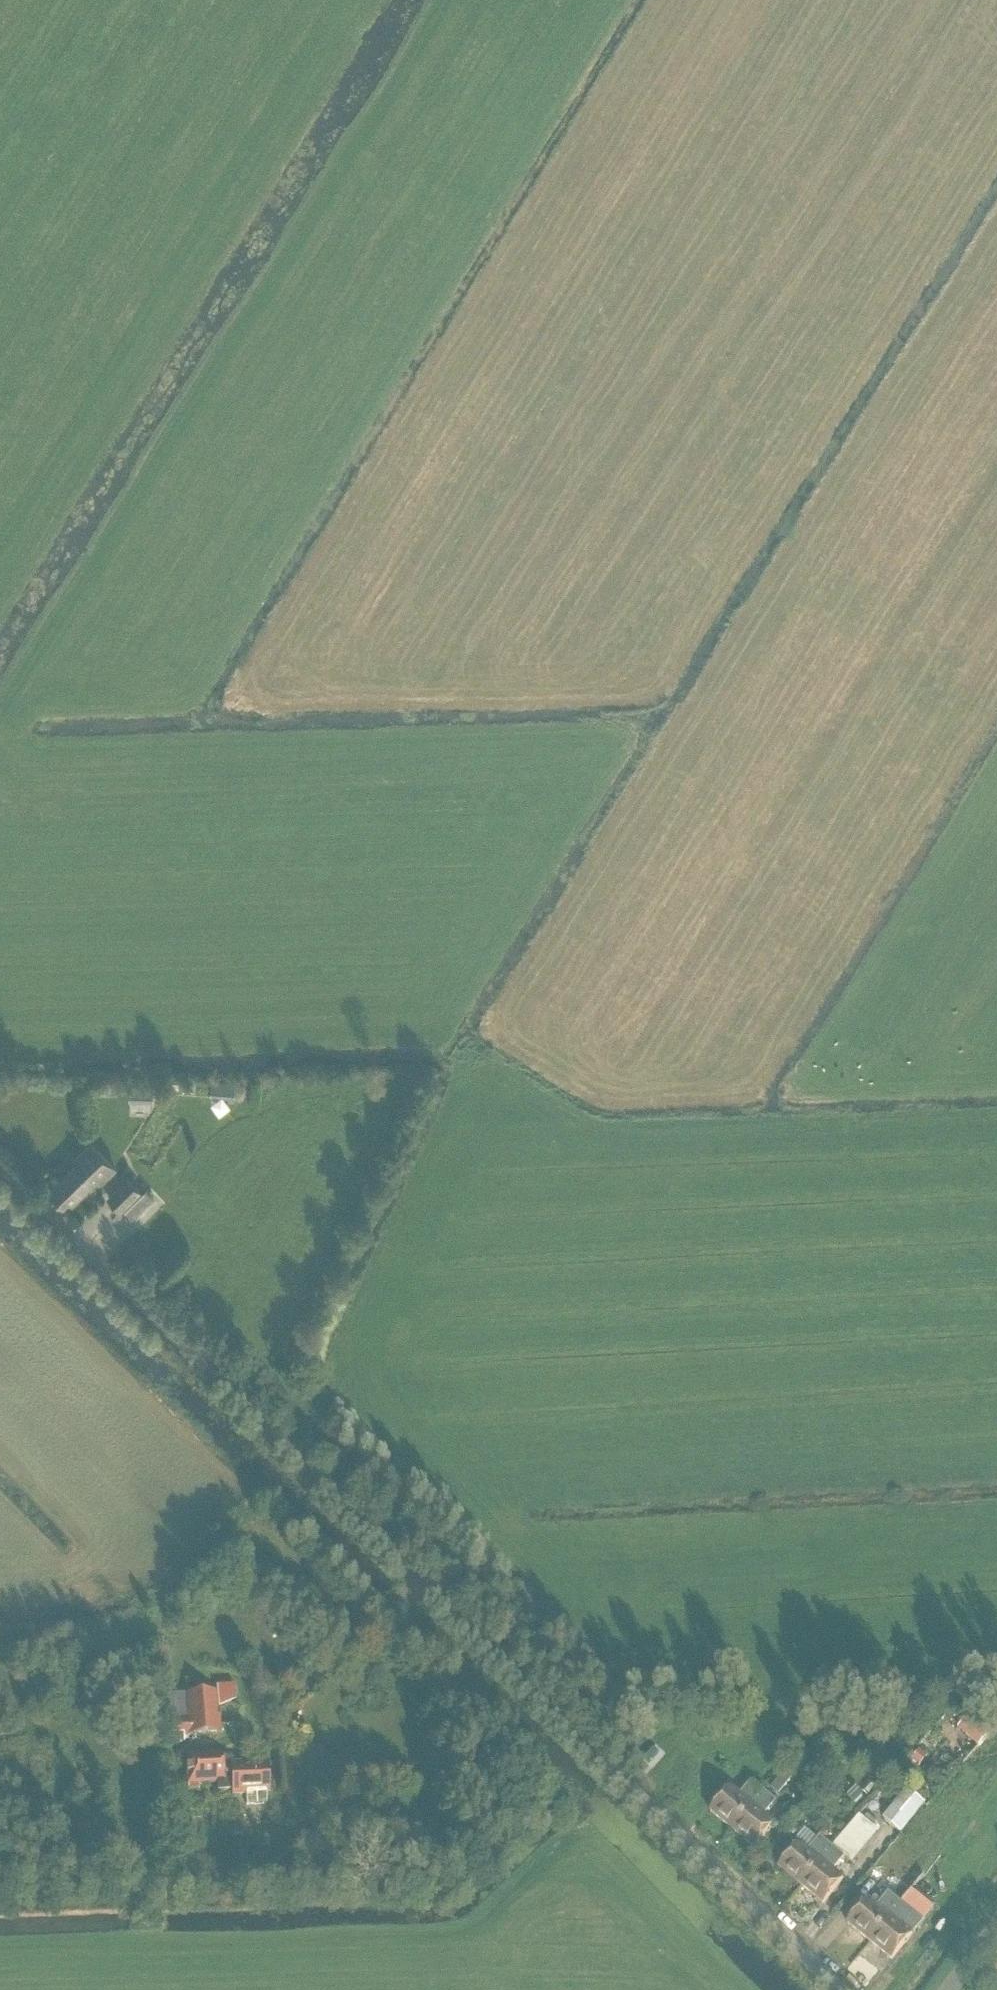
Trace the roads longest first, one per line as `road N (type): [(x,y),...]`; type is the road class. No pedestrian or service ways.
road 1 (unclassified): [(840,1989),(0,1173)]

